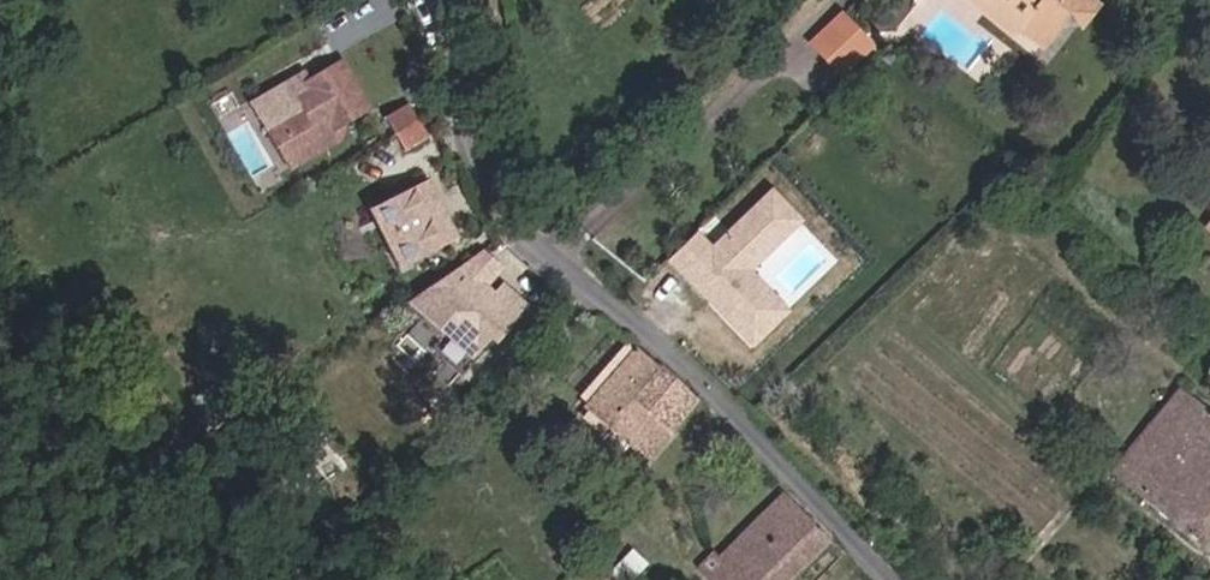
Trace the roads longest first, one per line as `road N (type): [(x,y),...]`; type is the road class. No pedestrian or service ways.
road 1 (residential): [(895,579),(538,241),(489,177),(428,0)]

